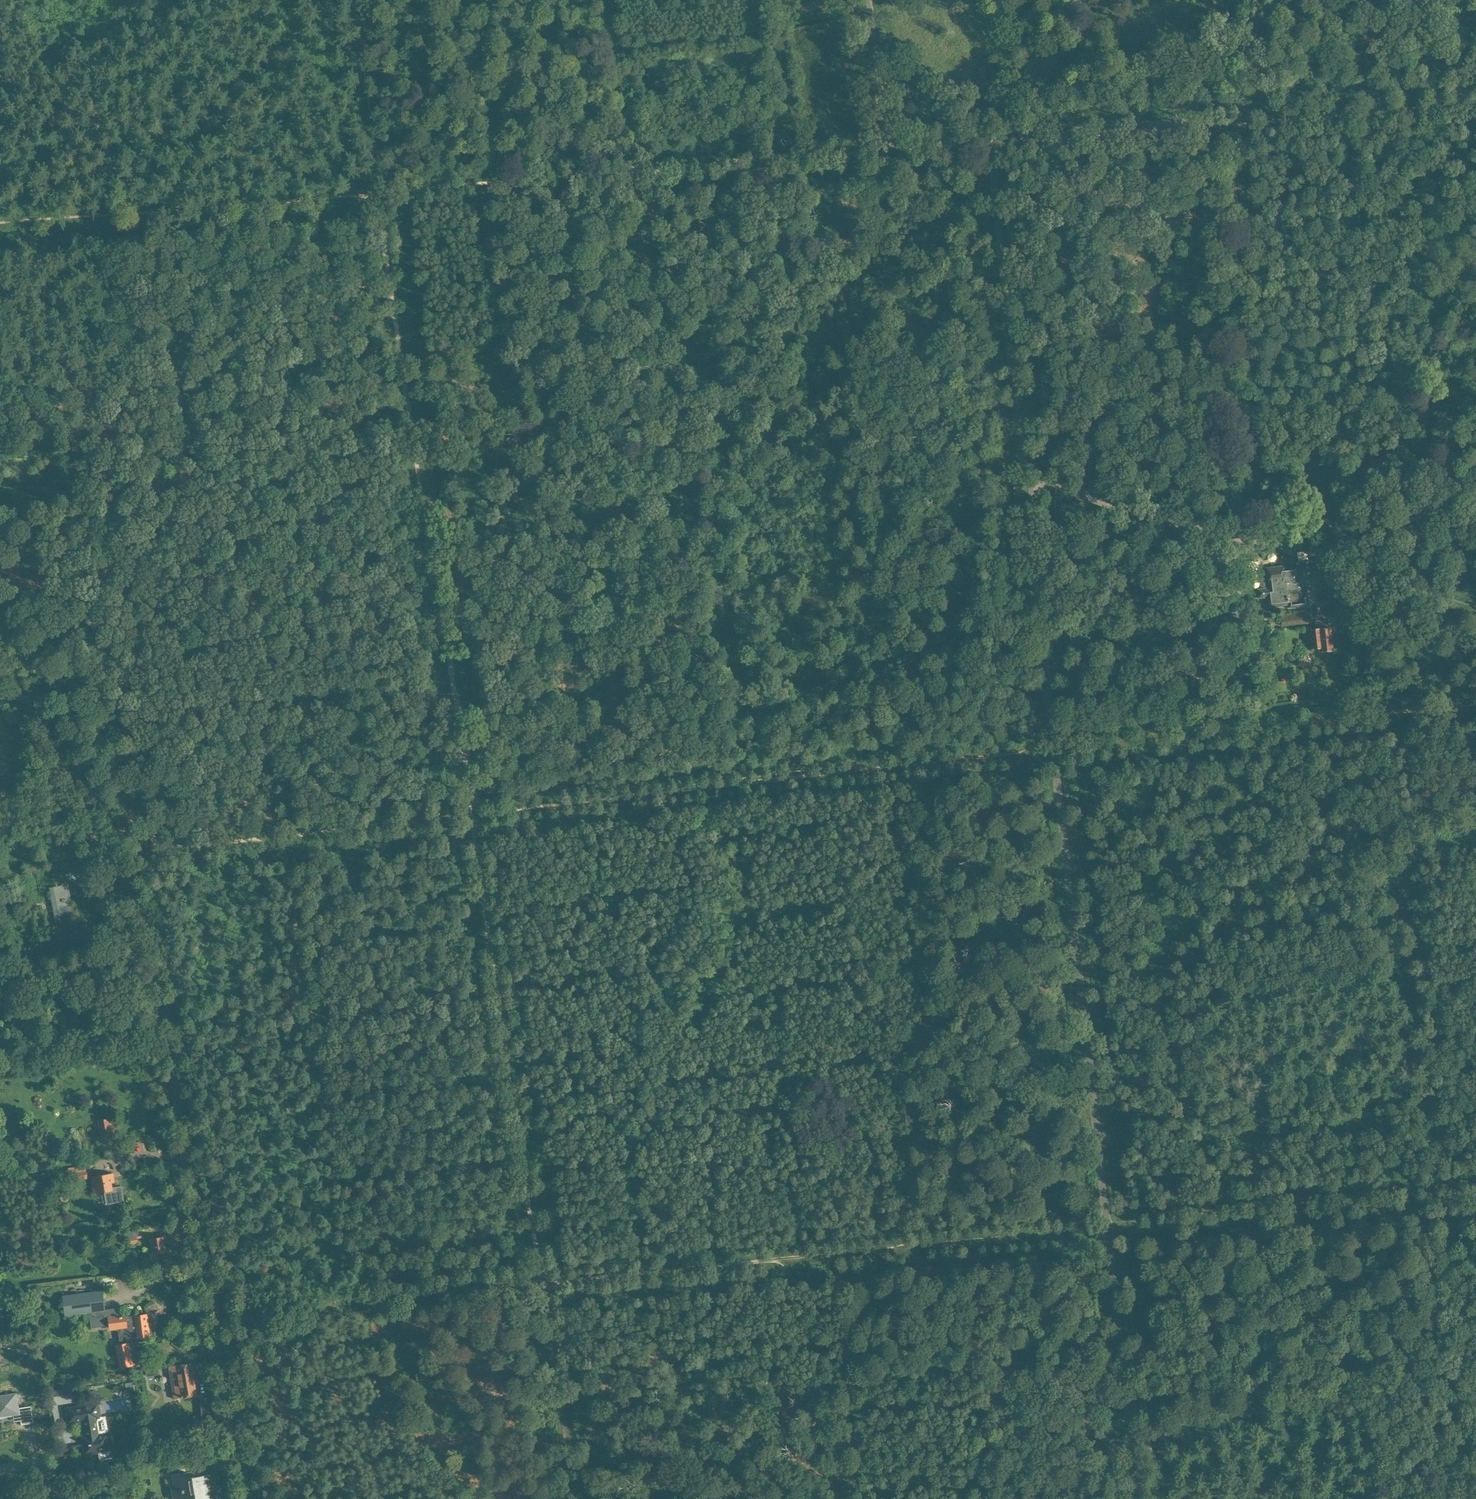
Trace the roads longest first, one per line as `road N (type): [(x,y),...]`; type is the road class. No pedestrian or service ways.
road 1 (unclassified): [(1139,1498),(1023,477)]
road 2 (unclassified): [(242,1498),(151,957),(123,883),(0,658)]
road 3 (track): [(470,816),(369,193)]
road 4 (track): [(1404,717),(858,775)]
road 5 (track): [(541,1281),(470,816)]
road 6 (track): [(356,1298),(278,836)]
road 7 (track): [(858,775),(470,816)]
road 8 (track): [(0,224),(369,193)]
road 9 (track): [(107,858),(470,816)]
road 10 (unclassified): [(992,148),(1344,116)]
road 11 (unclassified): [(1023,477),(992,148)]
road 12 (track): [(1475,1195),(1188,1222)]
road 13 (unclassified): [(1299,549),(1023,477)]
road 14 (track): [(369,193),(648,174)]
road 15 (track): [(787,1262),(541,1281)]
road 16 (track): [(541,1281),(296,1305)]
road 17 (track): [(648,174),(884,158)]
road 18 (track): [(573,1498),(541,1281)]
road 19 (track): [(1188,1222),(972,1243)]
road 20 (track): [(972,1243),(787,1262)]
road 21 (track): [(0,1055),(166,1035)]
road 22 (unclassified): [(884,158),(866,0)]
road 23 (track): [(1344,116),(1475,107)]

